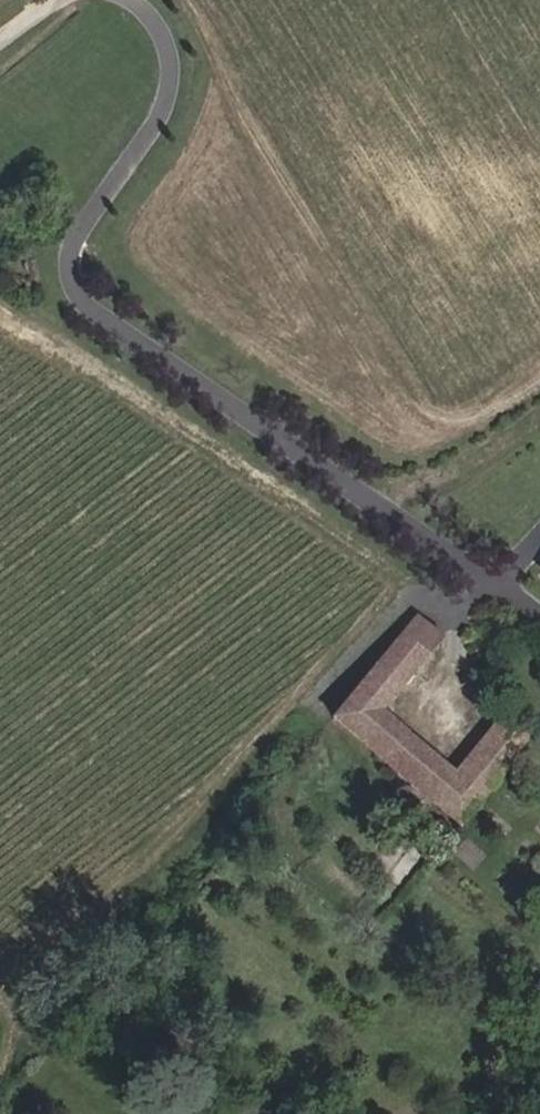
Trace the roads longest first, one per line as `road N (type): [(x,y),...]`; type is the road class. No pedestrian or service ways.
road 1 (track): [(539,379),(489,410),(440,414),(192,0)]
road 2 (track): [(0,314),(91,357),(409,573)]

